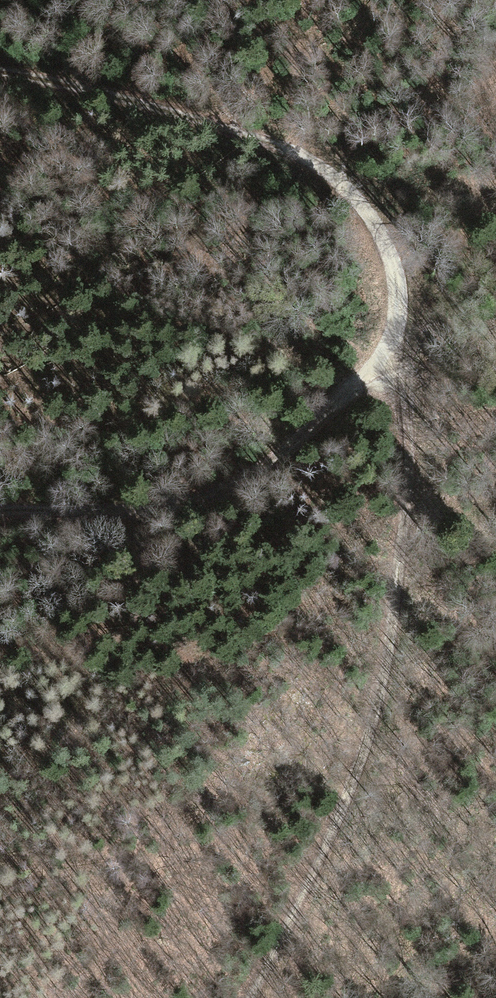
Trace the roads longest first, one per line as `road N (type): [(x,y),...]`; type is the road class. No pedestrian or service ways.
road 1 (track): [(251,997),(298,909),(374,705),(406,510),(400,364)]
road 2 (track): [(400,364),(398,259),(351,185),(295,147),(0,66)]
road 3 (track): [(400,364),(346,396),(245,479),(192,500),(126,514),(0,512)]

